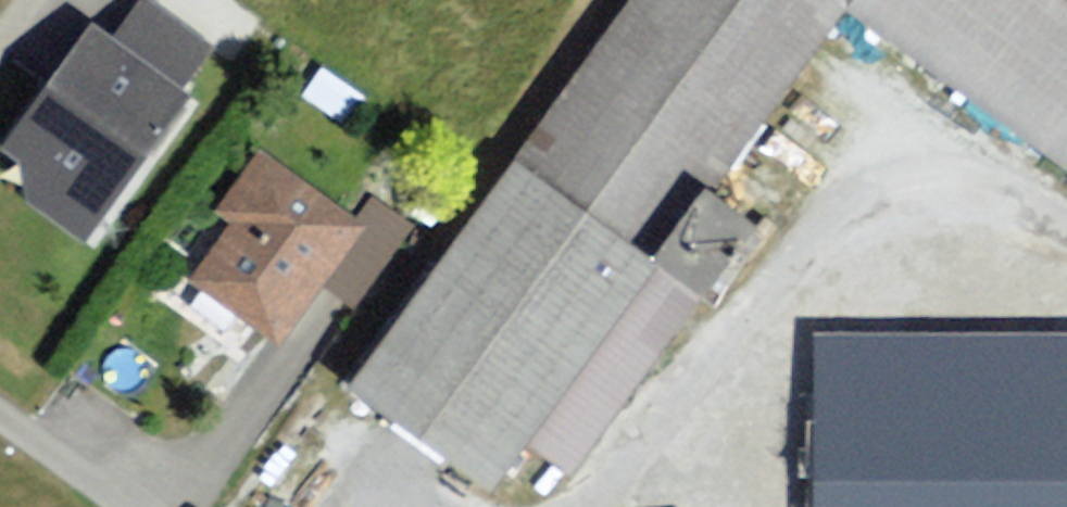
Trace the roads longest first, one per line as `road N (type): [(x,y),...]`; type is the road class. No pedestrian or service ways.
road 1 (residential): [(133,506),(0,415)]

